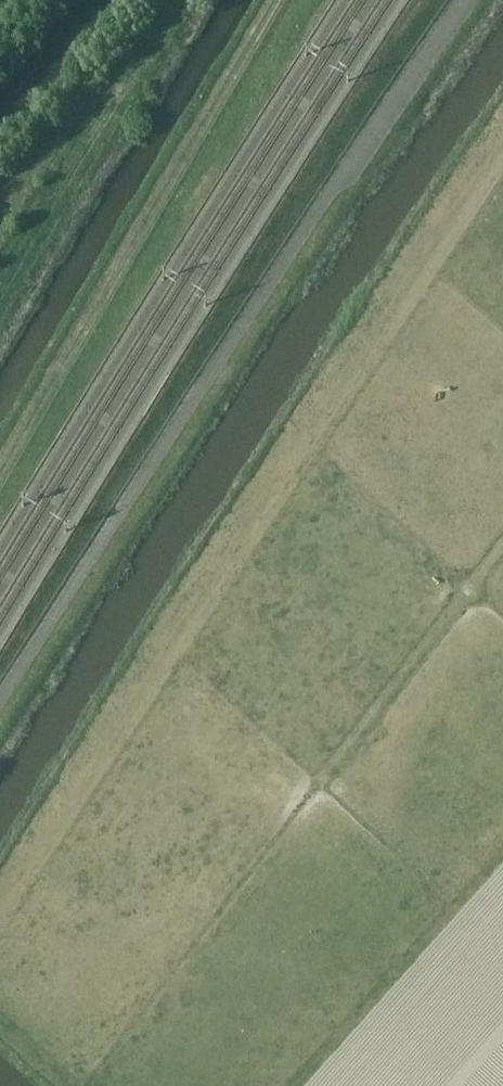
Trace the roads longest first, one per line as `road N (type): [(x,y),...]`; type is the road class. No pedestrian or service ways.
road 1 (track): [(0,473),(278,0)]

